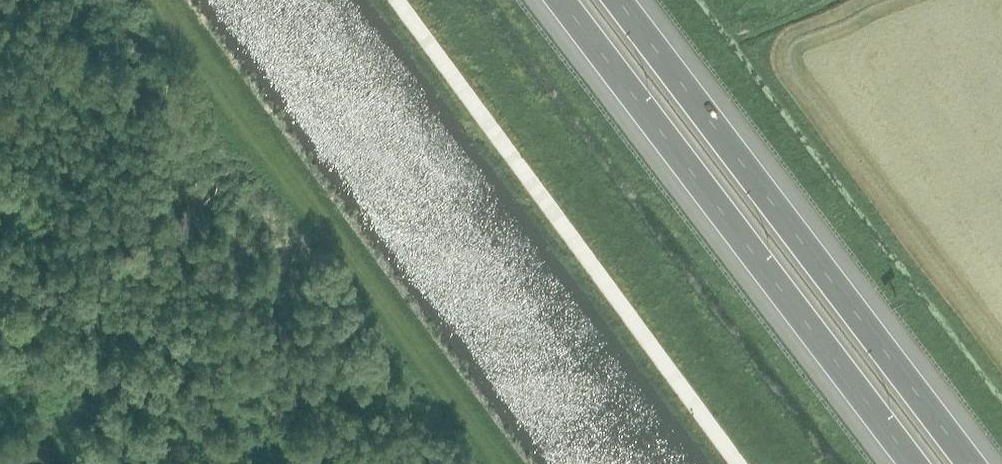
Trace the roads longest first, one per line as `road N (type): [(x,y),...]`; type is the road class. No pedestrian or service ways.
road 1 (motorway): [(556,0),(908,463)]
road 2 (motorway): [(974,463),(623,0)]

